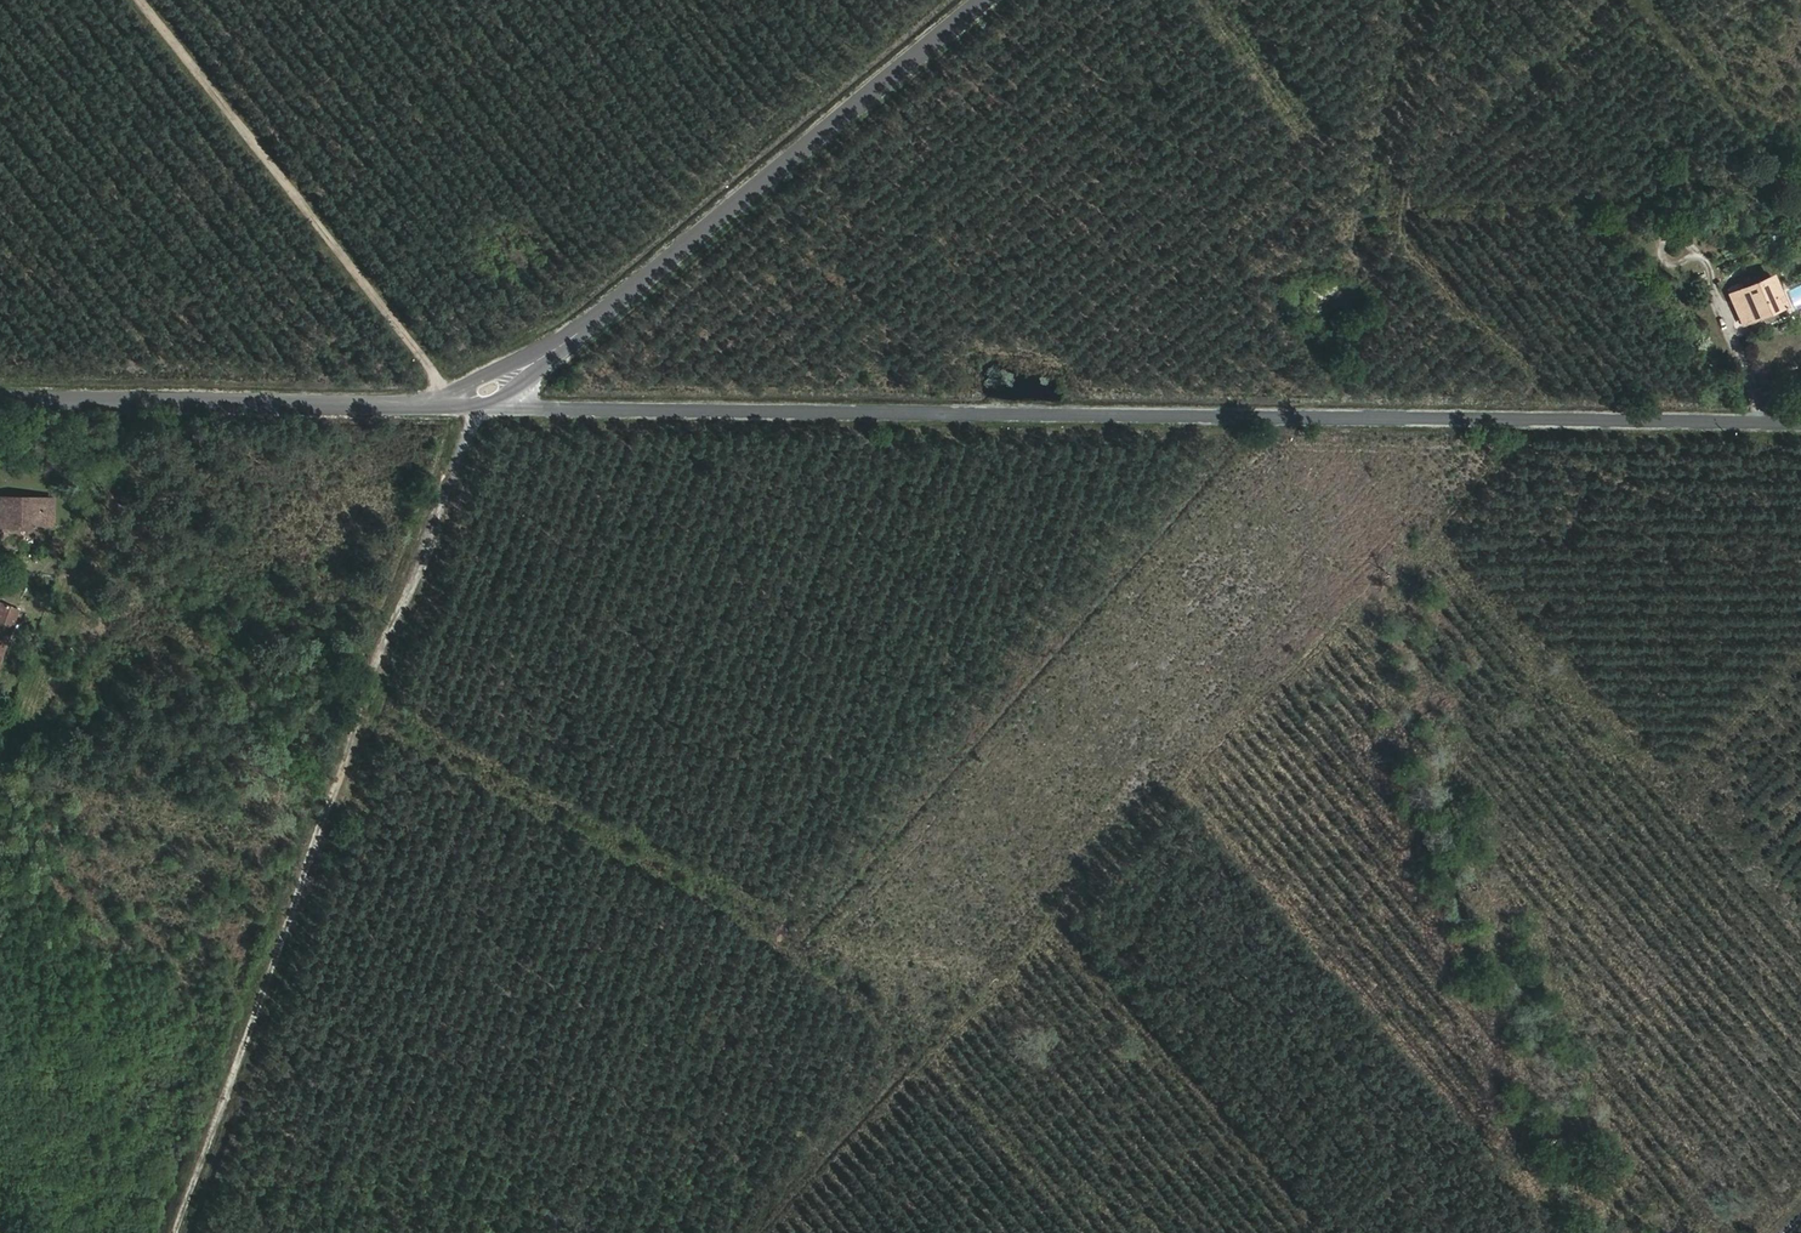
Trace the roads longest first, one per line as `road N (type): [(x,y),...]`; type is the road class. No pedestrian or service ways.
road 1 (unclassified): [(1800,421),(0,401)]
road 2 (track): [(133,0),(442,389),(493,409)]

